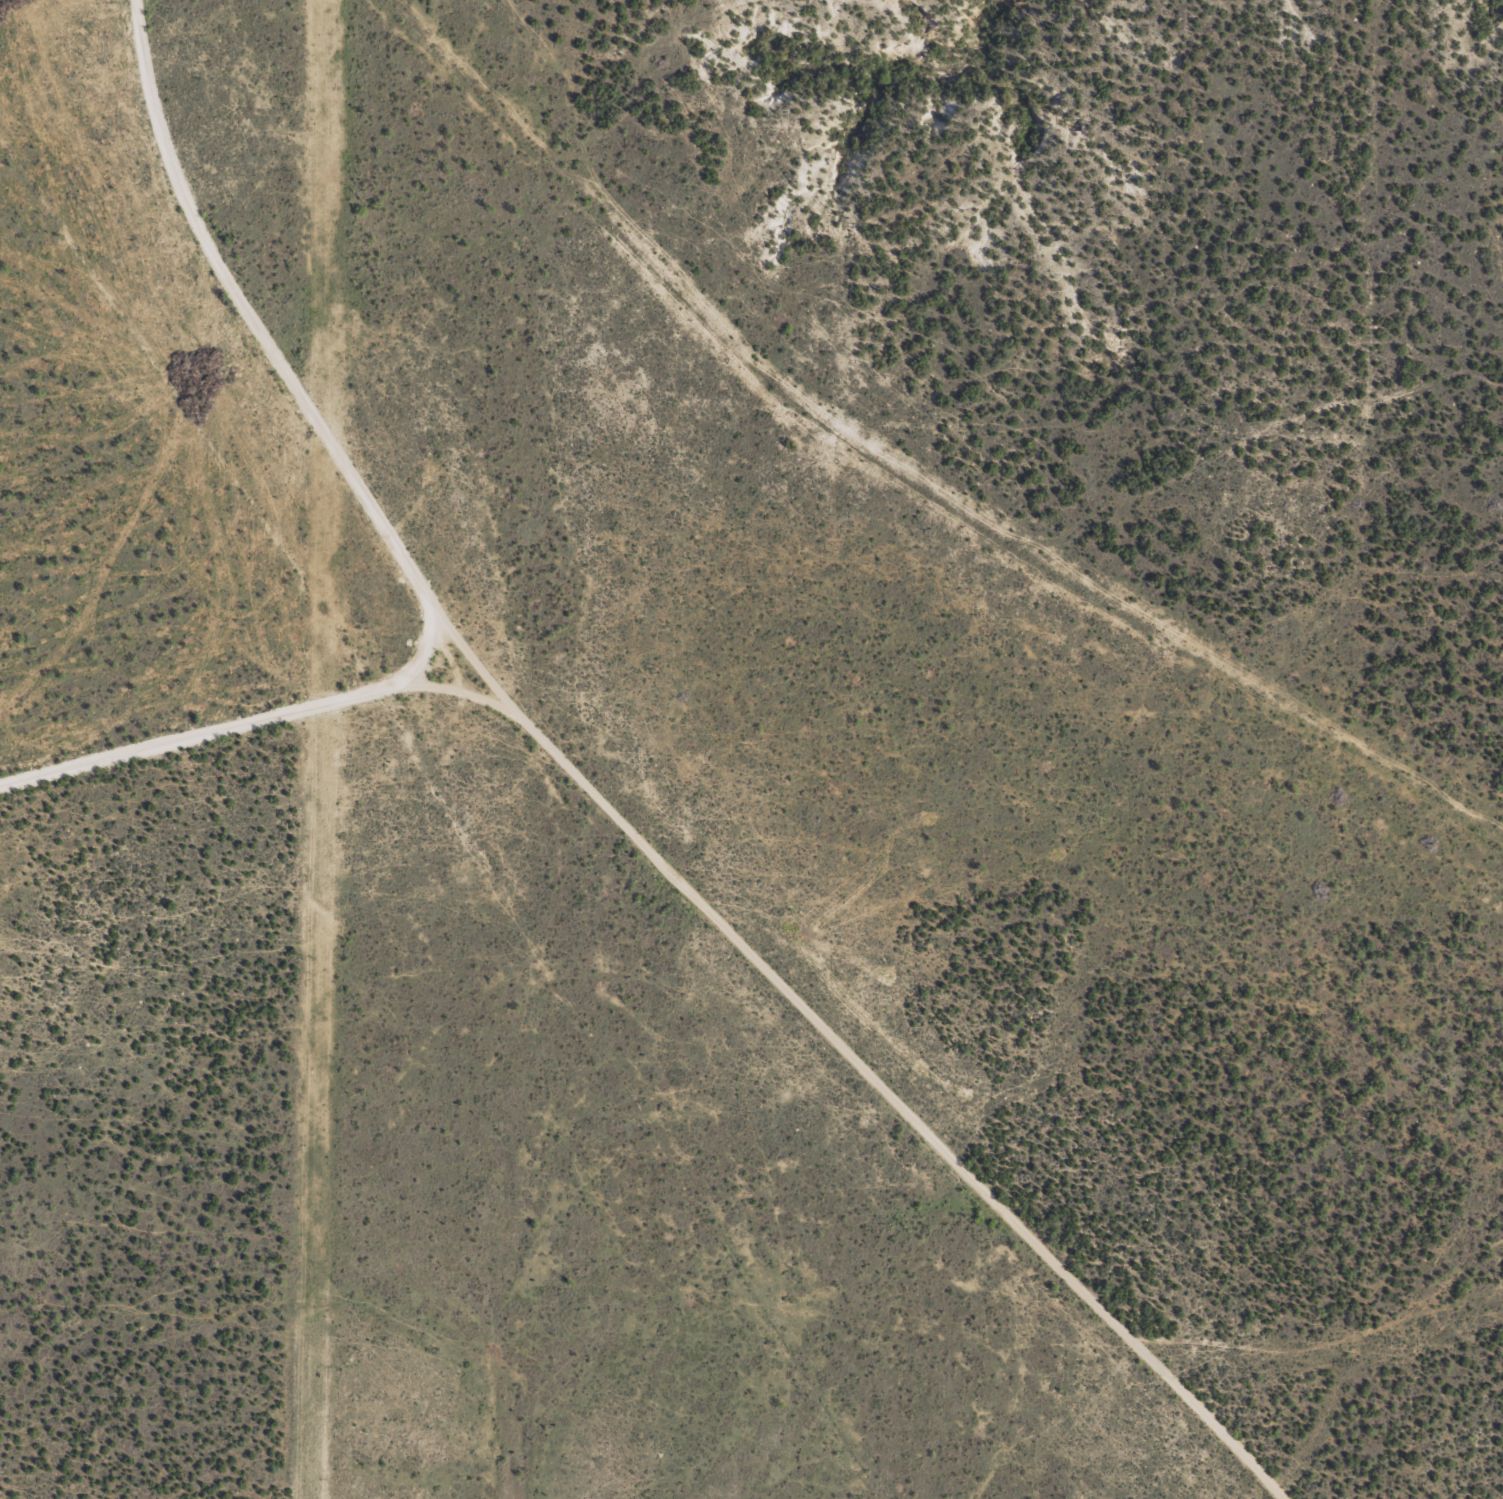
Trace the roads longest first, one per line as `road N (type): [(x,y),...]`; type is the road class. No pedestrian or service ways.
road 1 (residential): [(1292,1498),(1175,1341),(512,691),(442,656),(422,590),(307,439),(123,0)]
road 2 (residential): [(0,855),(362,727),(442,656)]

